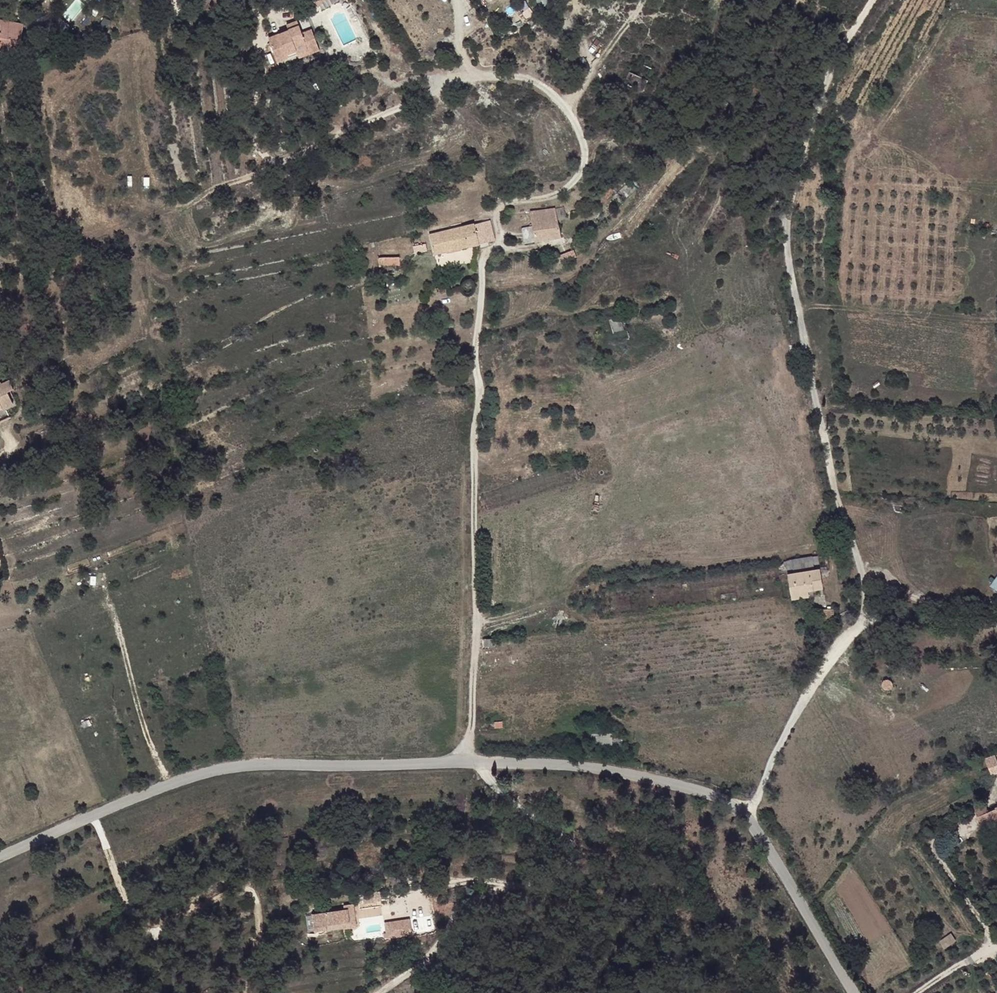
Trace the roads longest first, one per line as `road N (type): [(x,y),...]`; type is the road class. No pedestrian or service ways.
road 1 (tertiary): [(859,992),(745,811),(686,782),(563,760),(250,762),(168,779),(90,812)]
road 2 (track): [(871,0),(836,54),(795,161),(784,223),(833,494),(865,585),(855,621),(791,719),(753,822)]
road 3 (track): [(847,537),(743,562),(592,561),(549,595),(476,611)]
road 4 (track): [(865,585),(964,606),(996,597)]

